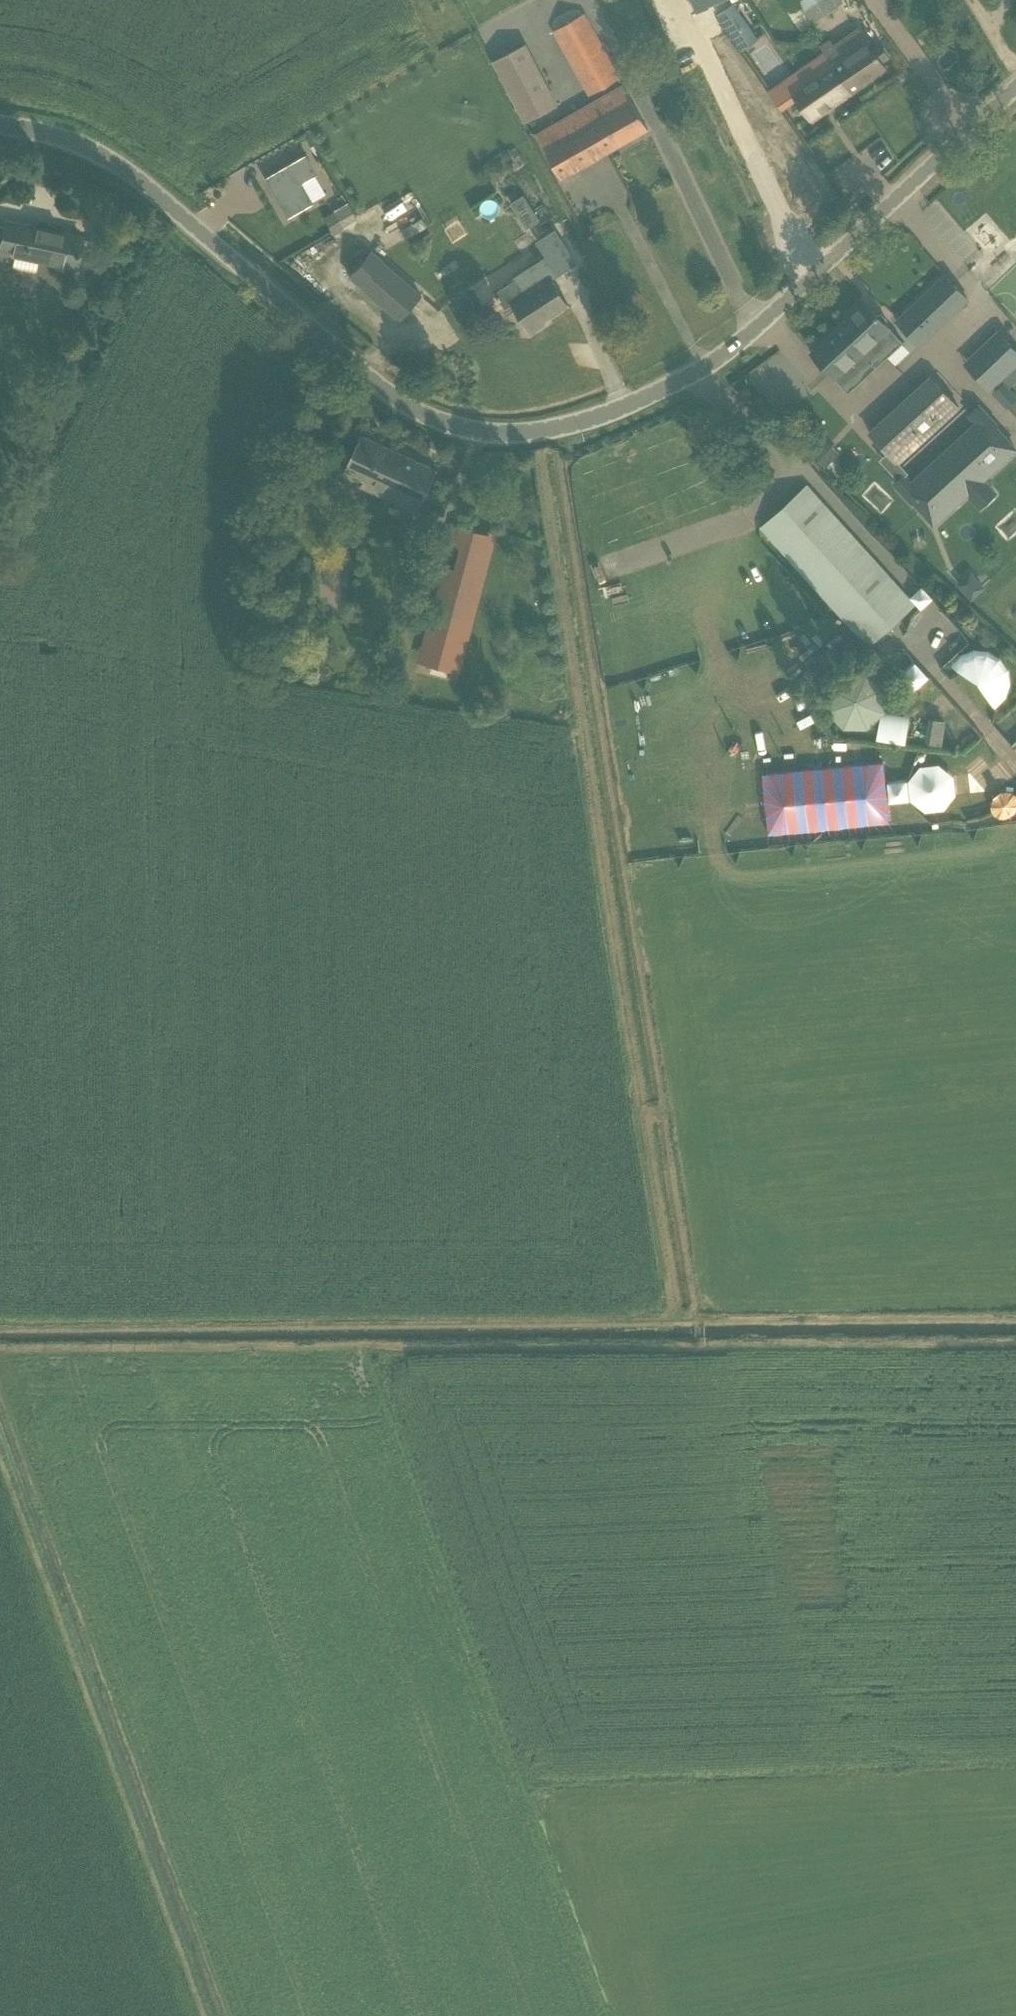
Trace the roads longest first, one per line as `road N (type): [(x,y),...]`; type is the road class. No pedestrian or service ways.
road 1 (unclassified): [(0,128),(110,165),(169,204),(373,385),(432,425),(518,447),(563,447),(649,419),(723,370),(1015,97)]

